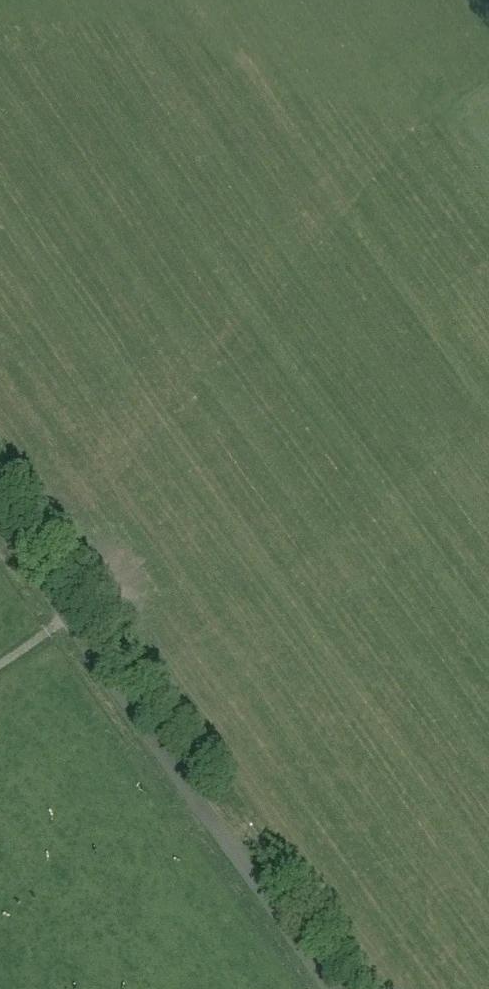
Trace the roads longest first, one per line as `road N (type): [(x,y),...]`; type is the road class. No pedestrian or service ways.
road 1 (unclassified): [(338,988),(0,511)]

